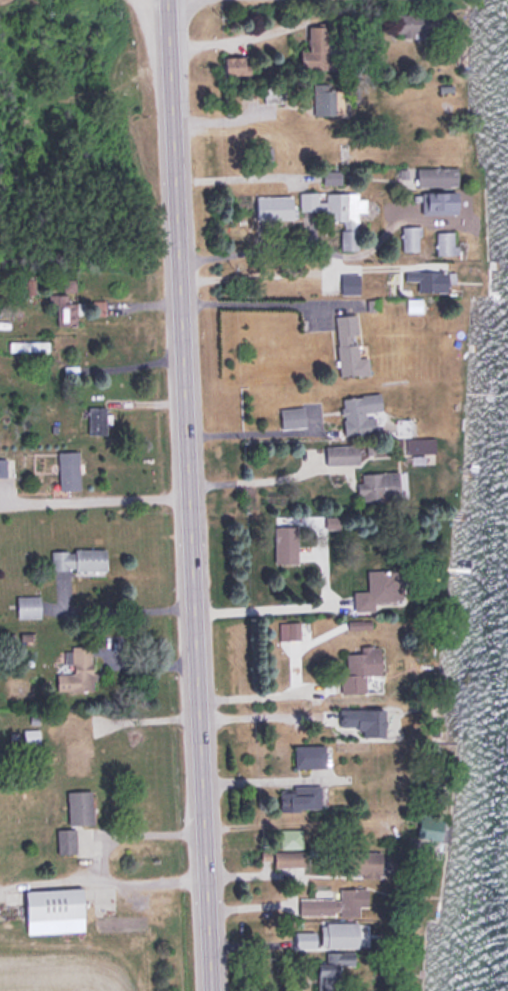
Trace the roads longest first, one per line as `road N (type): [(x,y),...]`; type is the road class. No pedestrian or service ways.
road 1 (primary): [(212,990),(170,0)]

